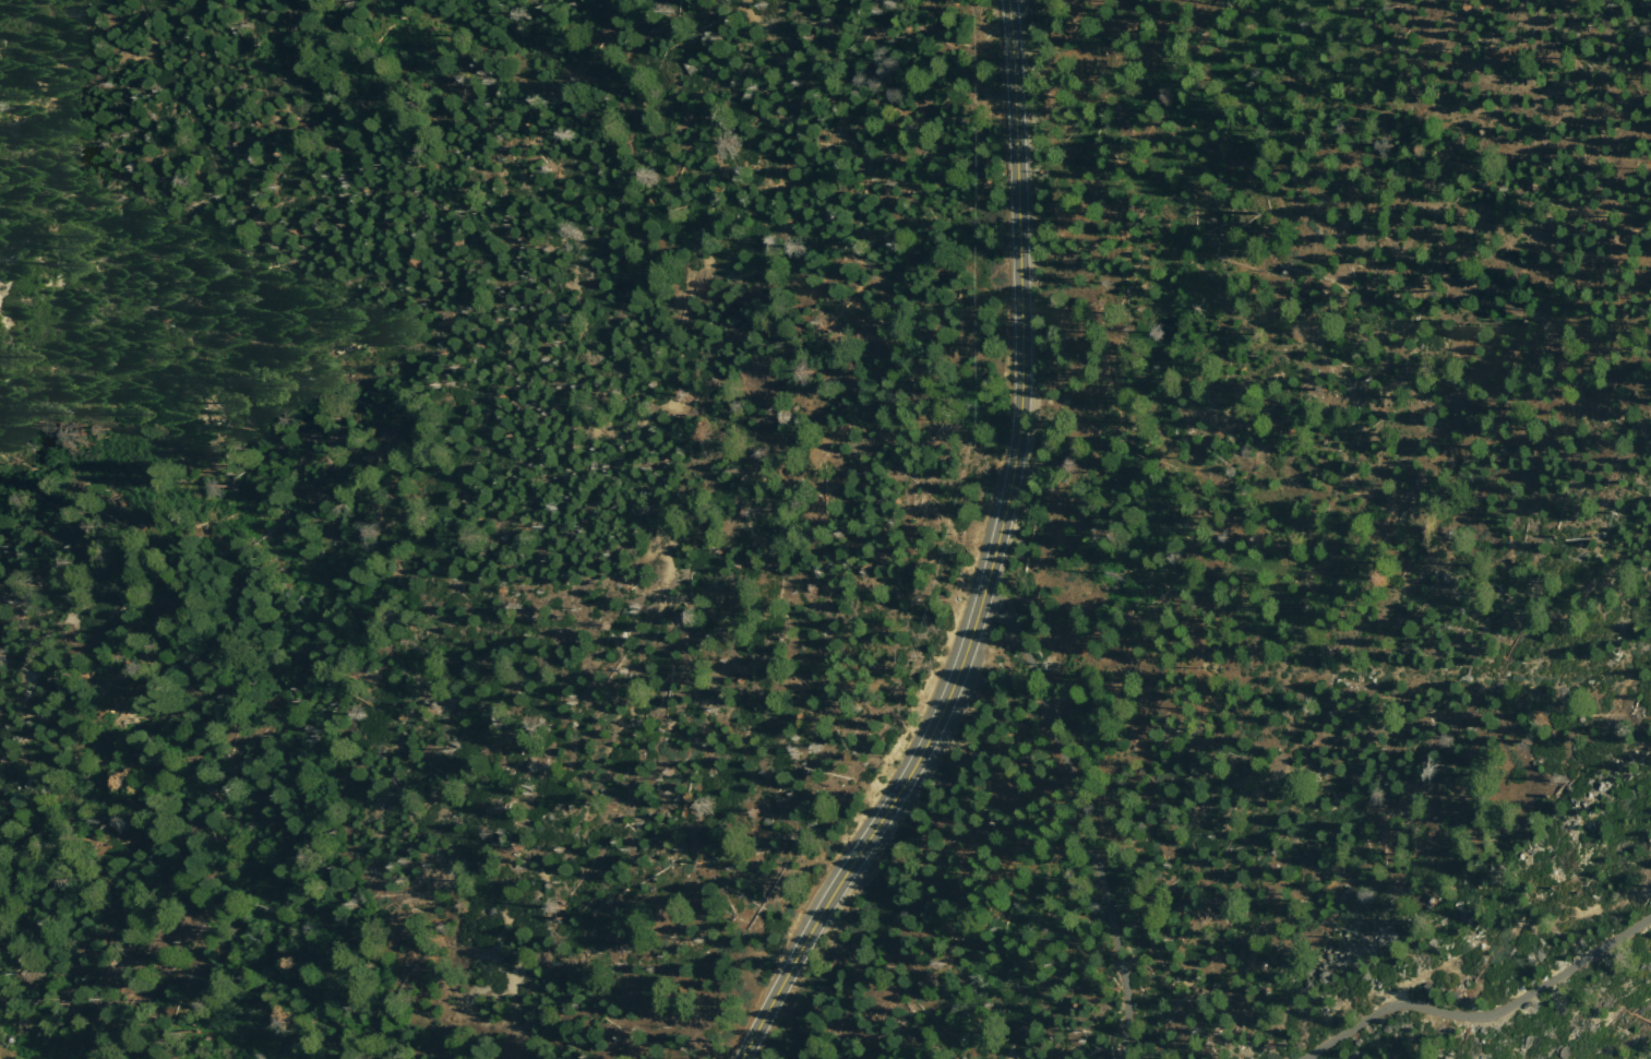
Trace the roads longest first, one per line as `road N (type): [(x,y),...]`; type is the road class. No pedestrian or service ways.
road 1 (primary): [(736,1058),(825,893),(941,707),(997,537),(1017,437),(1022,334),(1008,0)]

